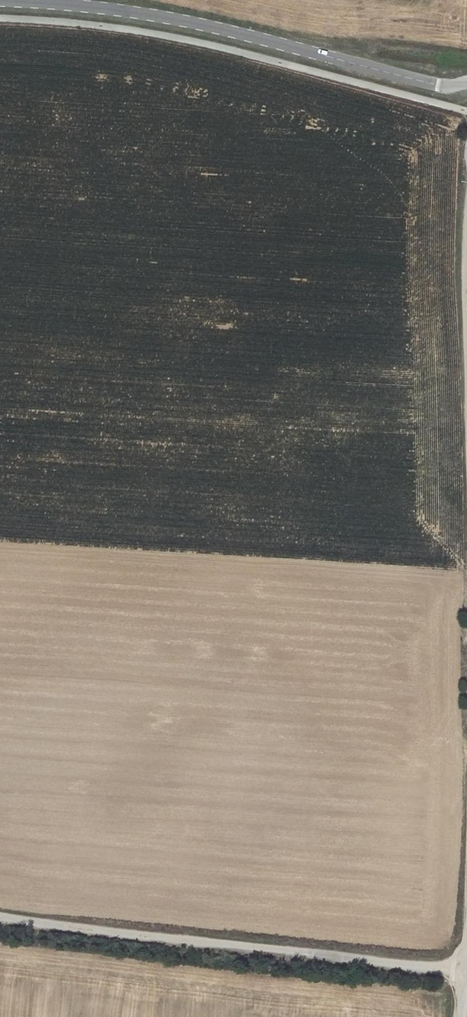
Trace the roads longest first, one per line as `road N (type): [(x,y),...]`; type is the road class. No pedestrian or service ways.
road 1 (unclassified): [(466,81),(437,85),(174,19),(0,0)]
road 2 (track): [(0,915),(466,971)]

